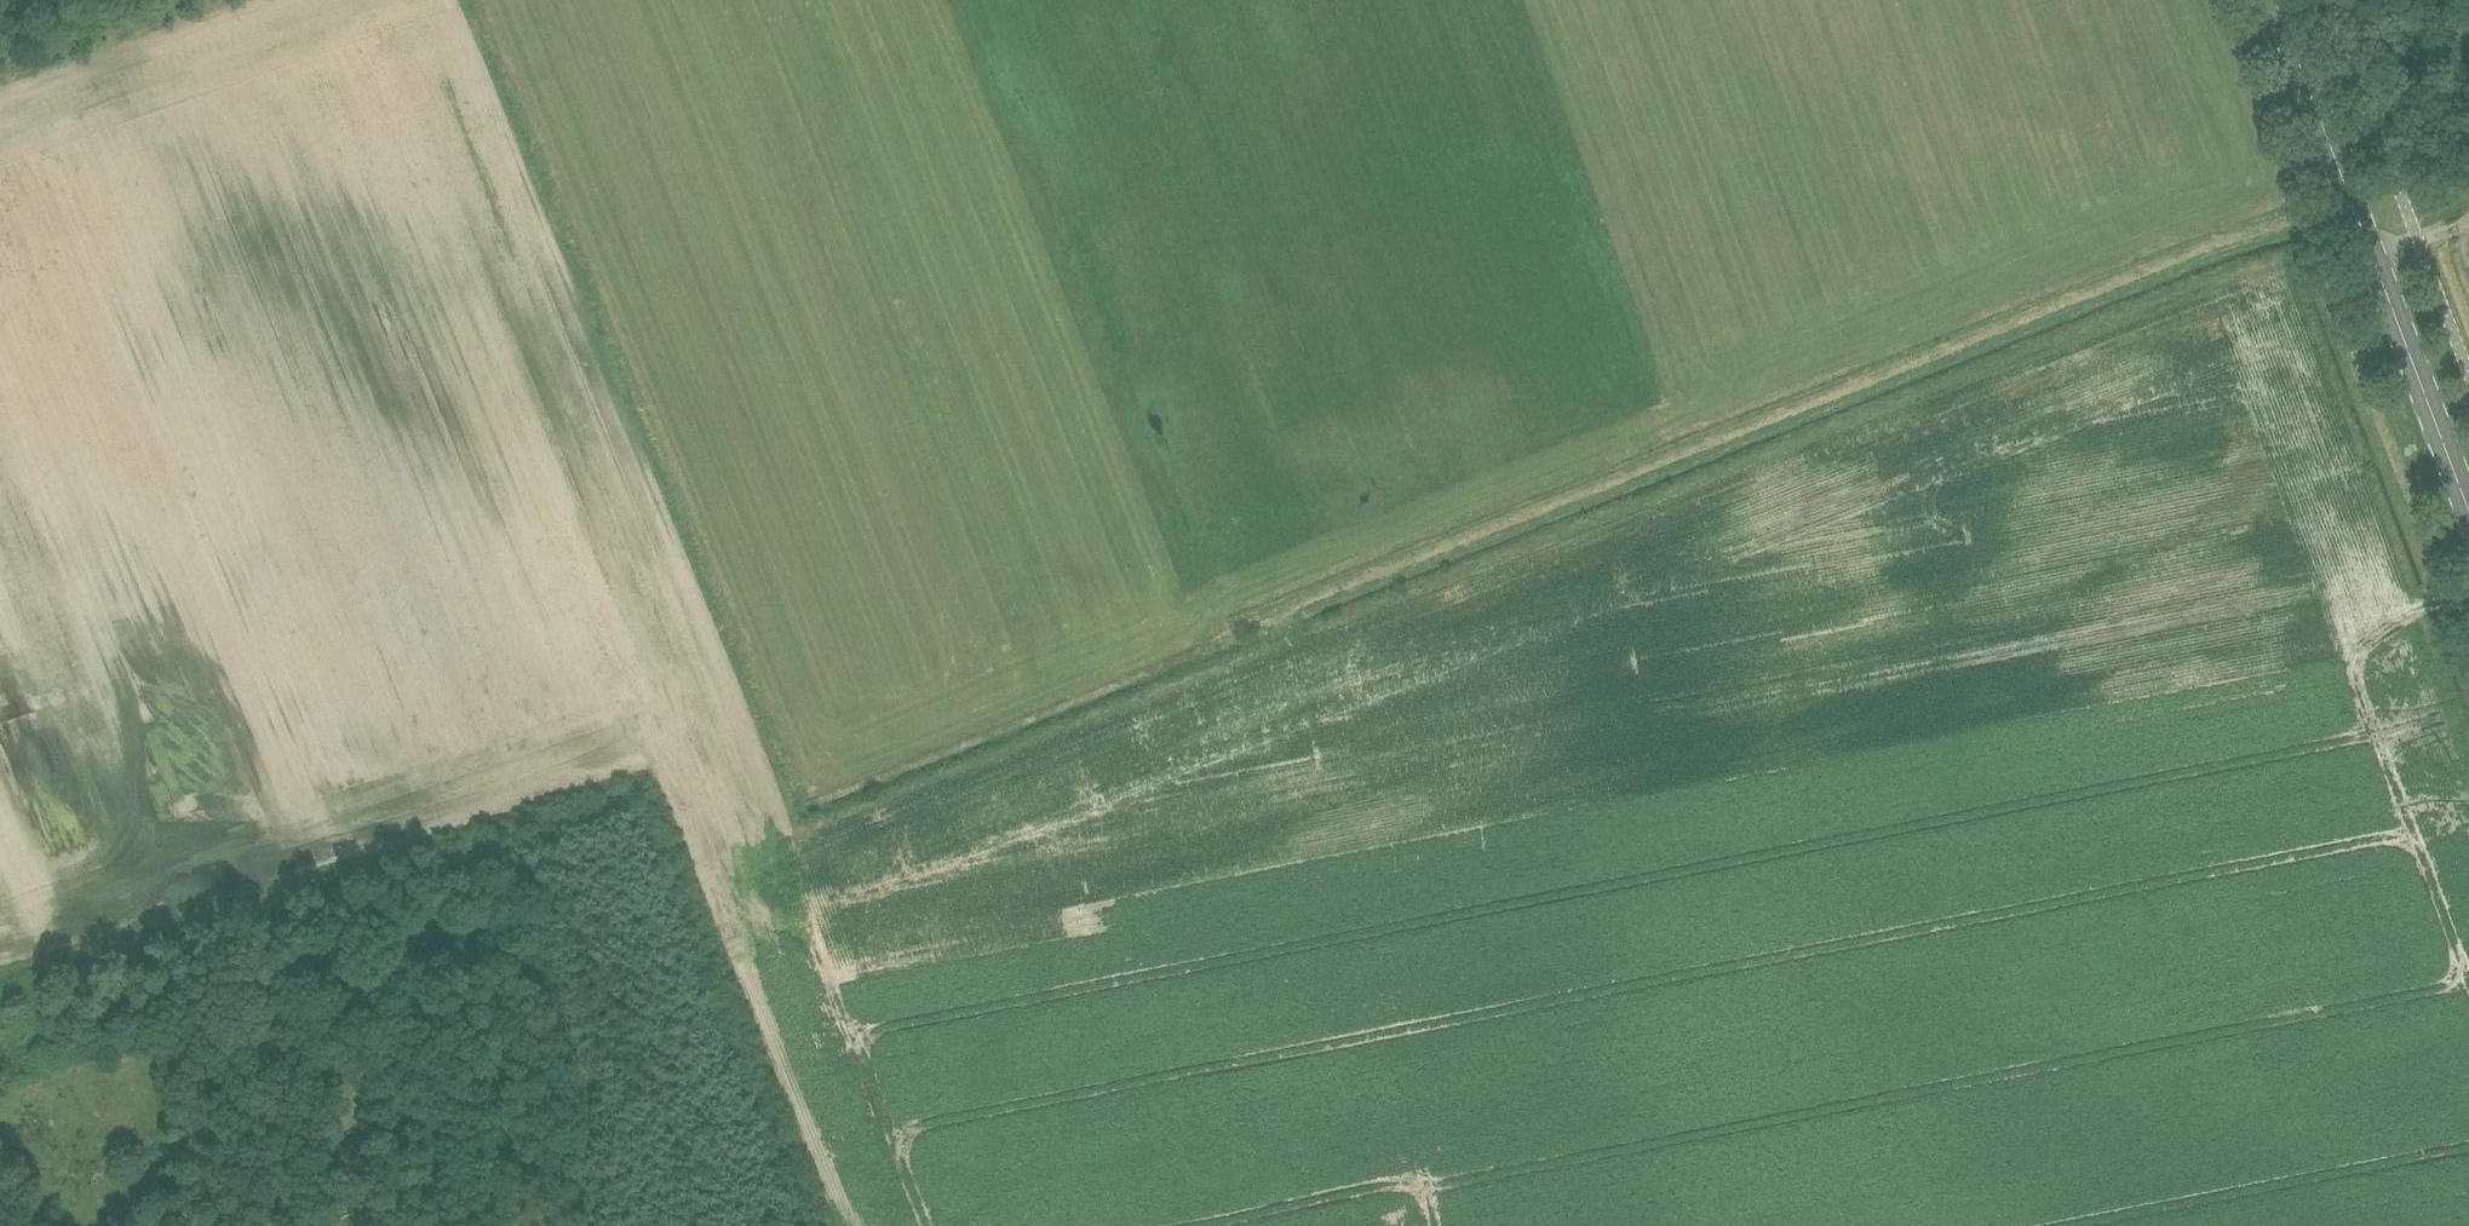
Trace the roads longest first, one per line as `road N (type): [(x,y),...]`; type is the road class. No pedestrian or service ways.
road 1 (secondary): [(2468,510),(2275,0)]

